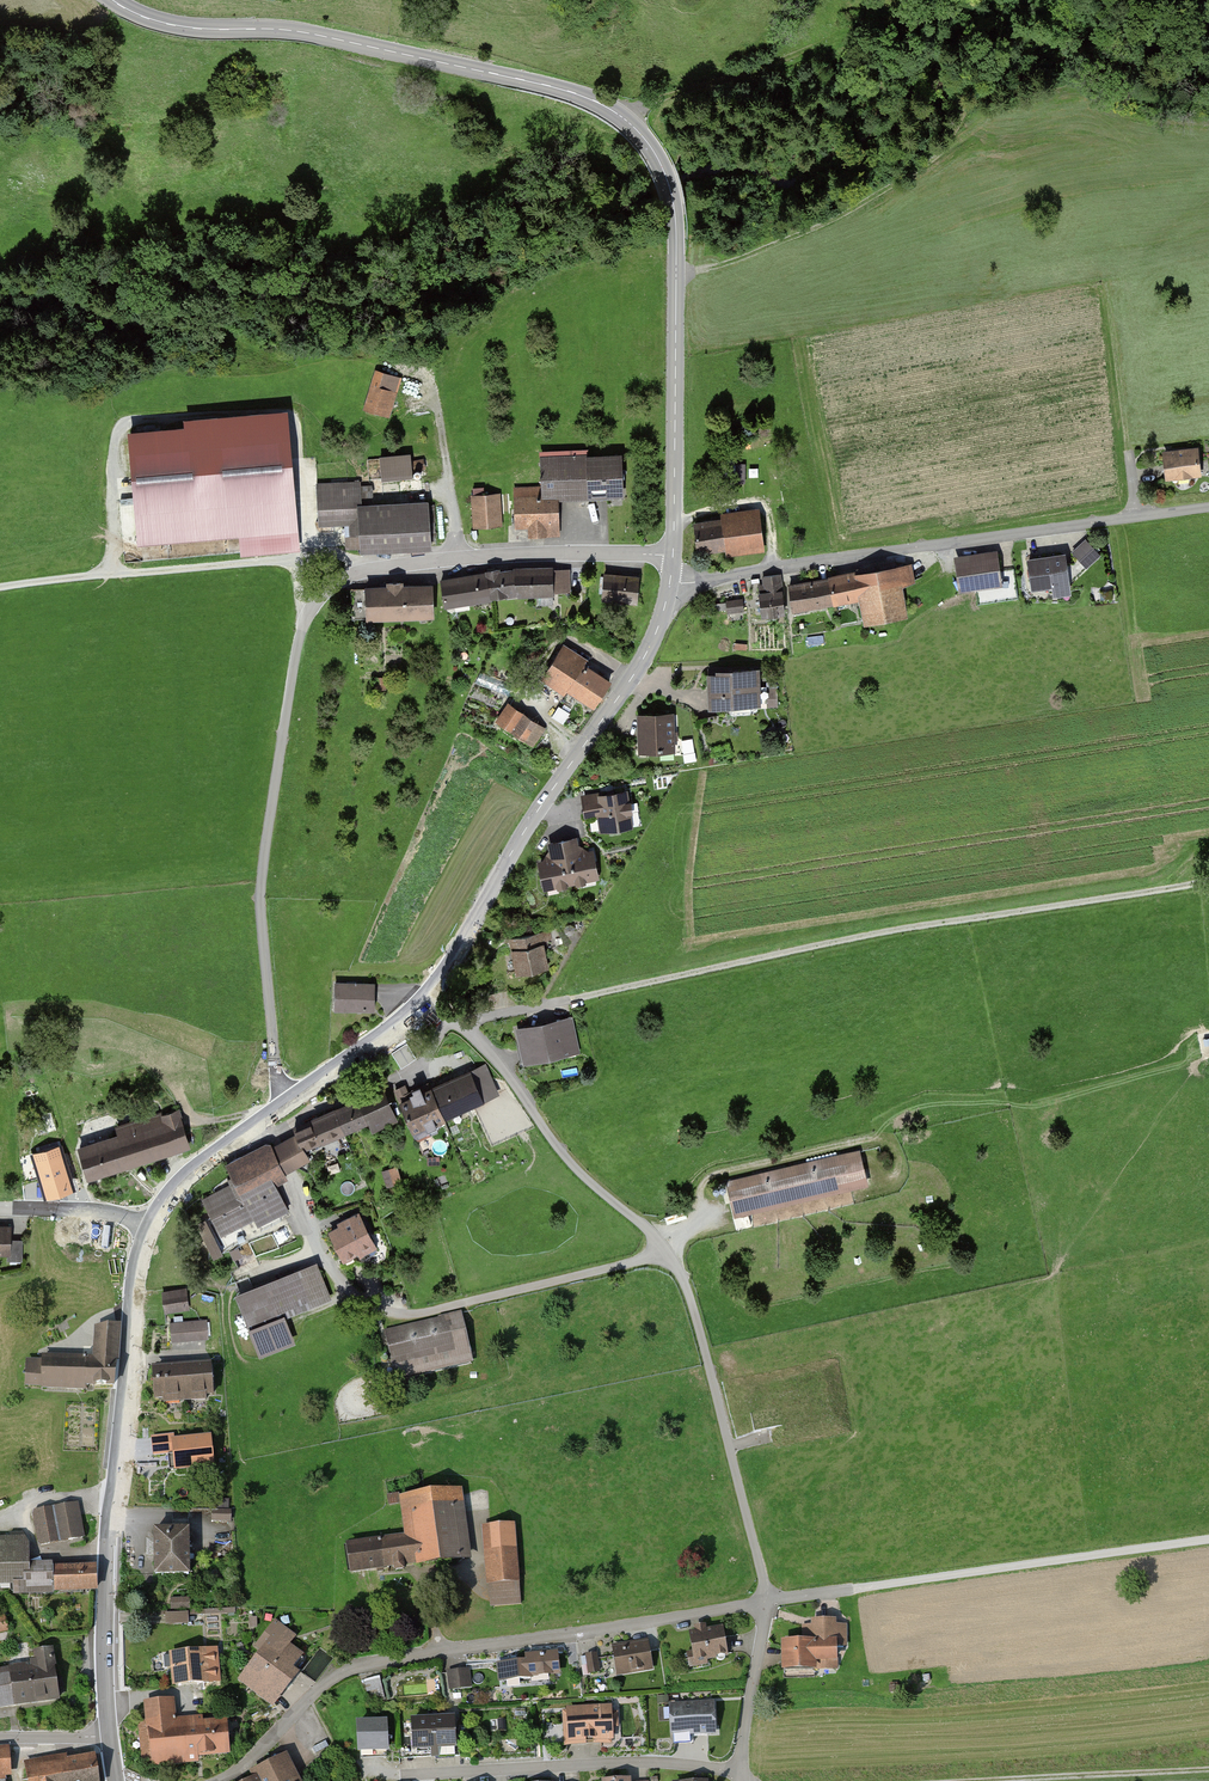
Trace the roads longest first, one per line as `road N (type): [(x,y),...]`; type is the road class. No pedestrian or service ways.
road 1 (tertiary): [(673,556),(675,206),(657,155),(637,128),(608,106),(553,86),(308,32),(183,27),(107,0)]
road 2 (residential): [(673,556),(525,554),(370,570),(337,584),(310,614),(261,914),(276,1113)]
road 3 (residential): [(767,1602),(690,1296),(640,1222),(582,1176),(502,1069),(457,1025)]
road 4 (track): [(1208,880),(885,934),(571,1000)]
road 5 (residential): [(767,1602),(381,1661),(336,1678),(219,1780)]
road 6 (track): [(677,275),(833,218),(1046,66),(1208,30)]
road 7 (unclassified): [(669,585),(1208,510)]
road 8 (tertiary): [(109,1738),(111,1493),(139,1256),(150,1221)]
road 9 (tertiary): [(421,1001),(640,664),(669,585)]
road 10 (track): [(767,1602),(1208,1541)]
road 11 (track): [(0,591),(337,557),(370,570)]
road 12 (residential): [(741,1772),(649,1763),(403,1776)]
road 13 (track): [(622,116),(788,63),(935,0)]
road 14 (track): [(978,1780),(1208,1770)]
road 15 (track): [(1140,519),(1110,297)]
road 16 (tertiary): [(276,1113),(380,1040),(421,1001)]
road 17 (residential): [(741,1772),(767,1602)]
road 18 (tertiary): [(150,1221),(201,1164),(276,1113)]
road 19 (residential): [(150,1221),(0,1209)]

